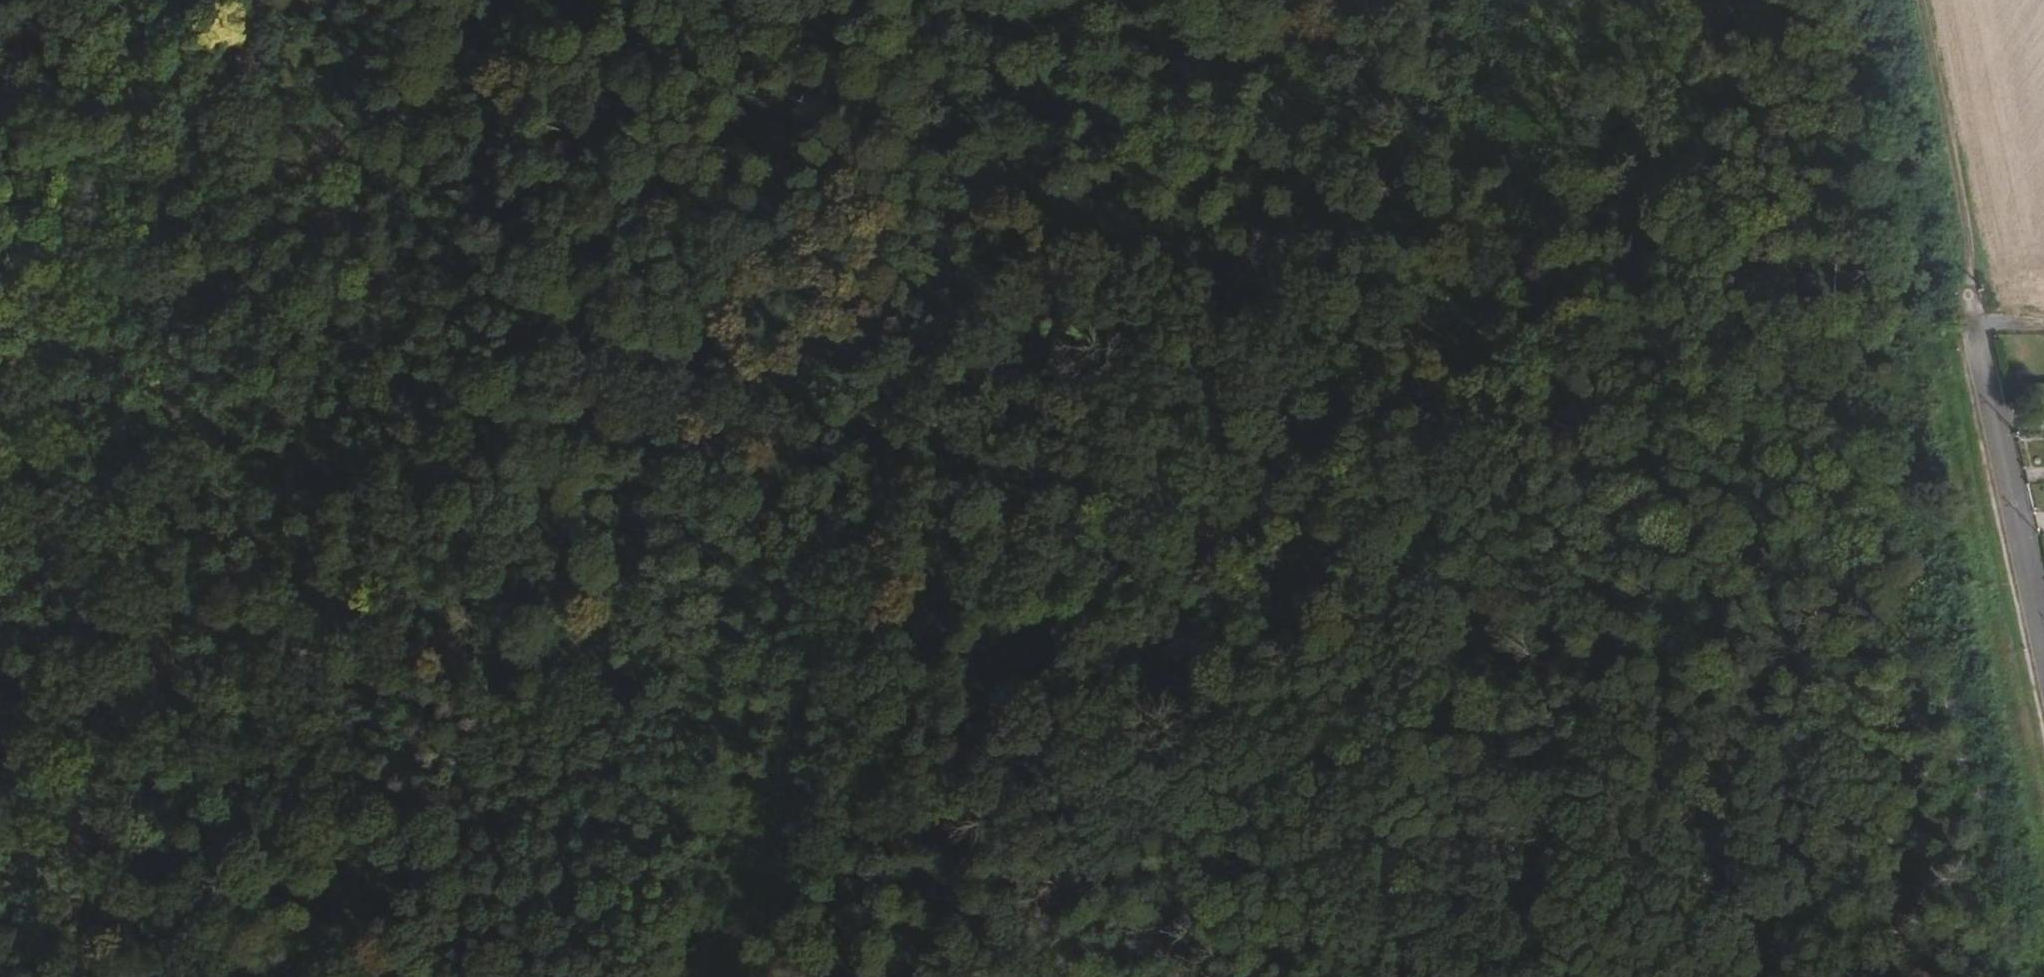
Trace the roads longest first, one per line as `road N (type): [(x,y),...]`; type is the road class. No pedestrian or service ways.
road 1 (track): [(1985,381),(1946,98),(1921,0)]
road 2 (residential): [(2043,640),(1985,381)]

